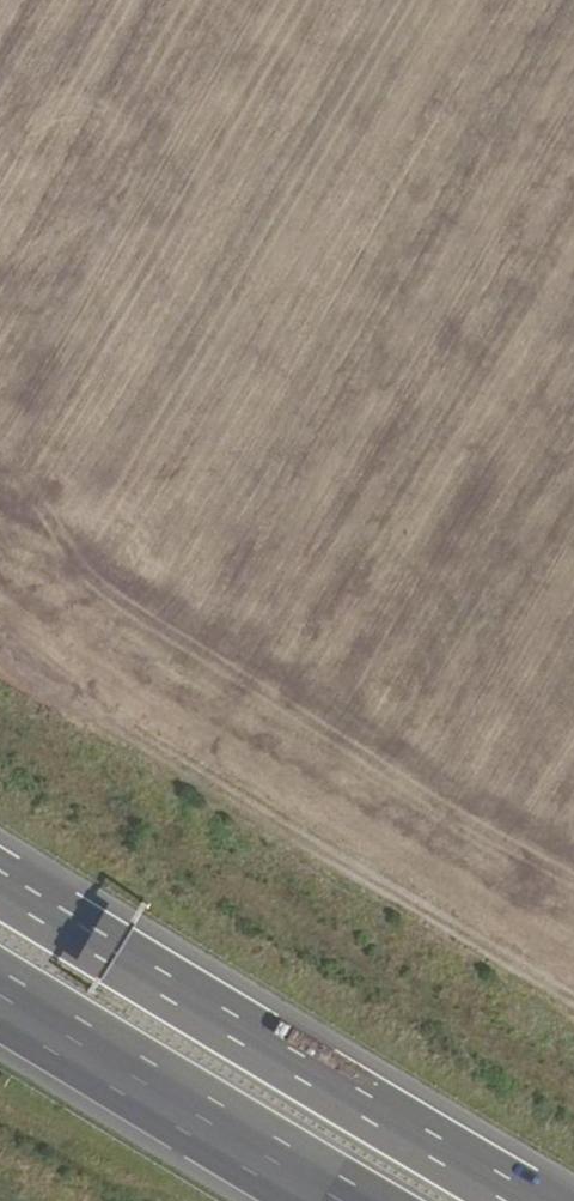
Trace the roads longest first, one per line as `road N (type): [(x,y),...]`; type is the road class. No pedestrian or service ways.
road 1 (track): [(573,1007),(0,668)]
road 2 (motorway): [(528,1200),(0,881)]
road 3 (motorway): [(0,996),(338,1200)]

